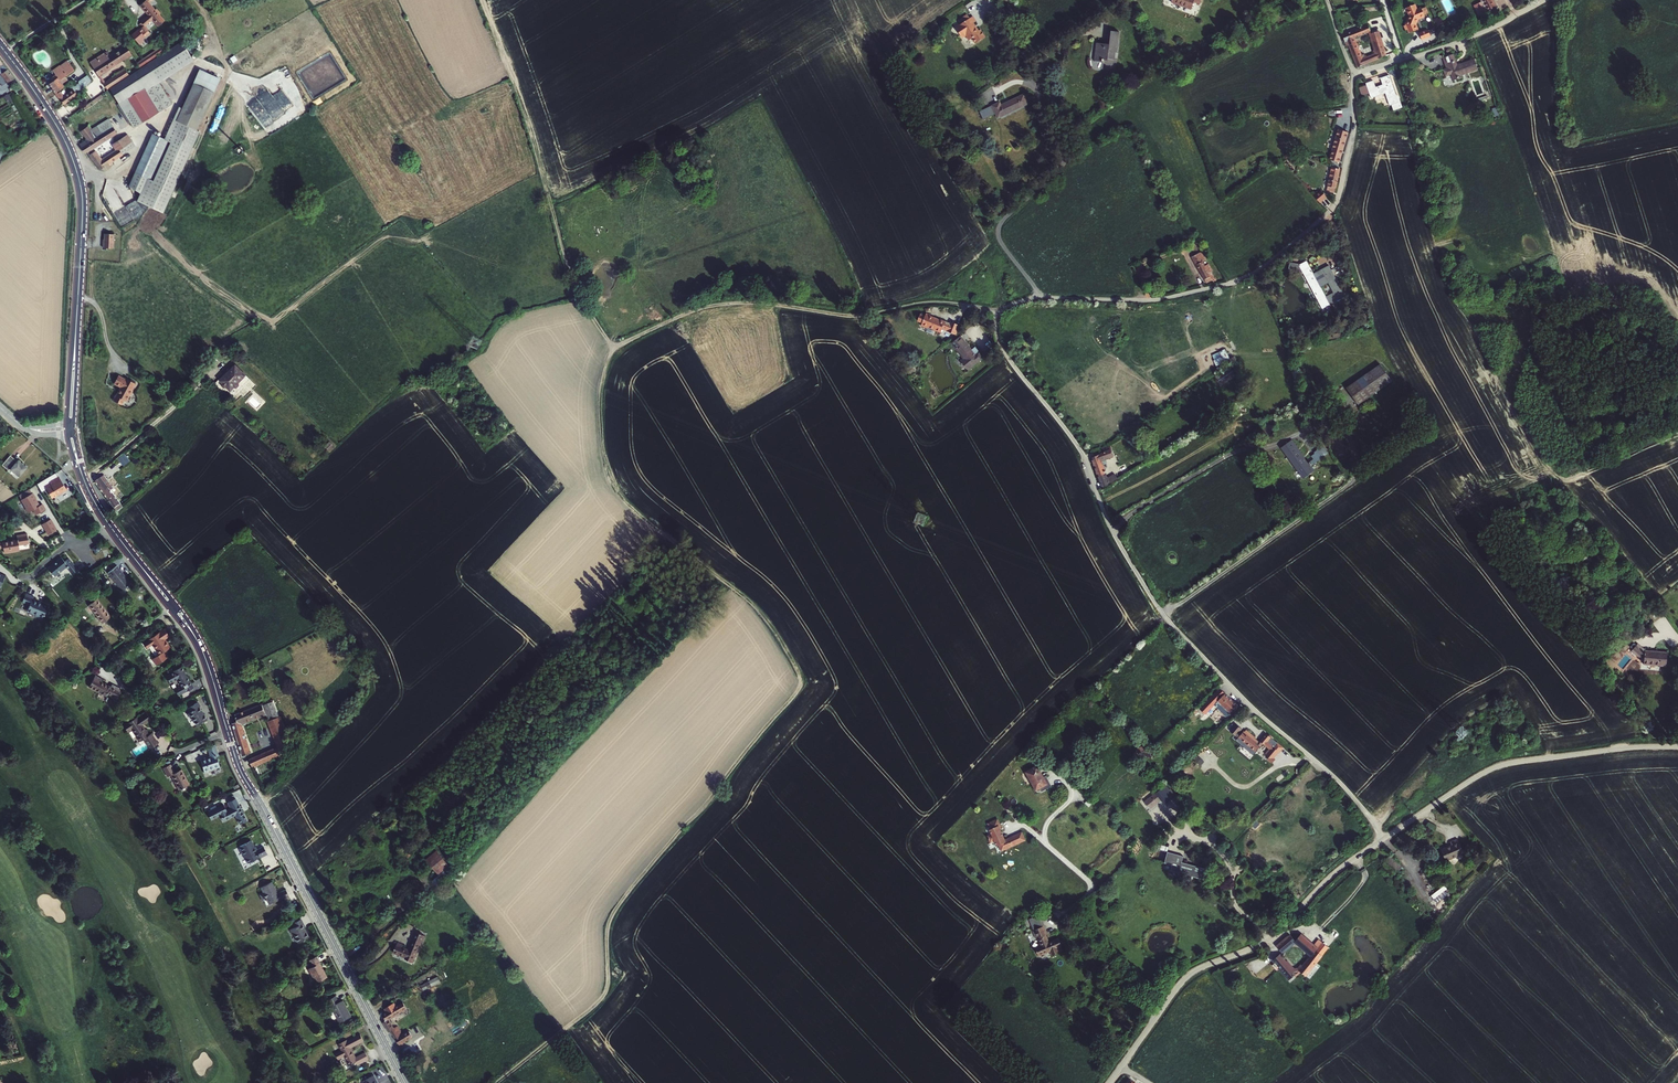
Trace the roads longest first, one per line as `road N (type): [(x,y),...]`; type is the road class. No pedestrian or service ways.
road 1 (unclassified): [(1381,841),(1341,783),(1166,618),(1112,529),(1082,452),(1004,351),(997,320),(1002,309),(1032,298),(1163,299),(1262,268),(1336,201),(1354,132),(1355,74)]
road 2 (track): [(499,1082),(607,997),(609,933),(621,906),(716,798),(801,680),(767,629),(610,494),(598,418),(614,348)]
road 3 (track): [(999,312),(945,302),(847,314),(728,301),(614,348),(569,265),(483,0)]
road 4 (secondary): [(85,482),(198,642),(241,772),(405,1082)]
road 5 (unclassified): [(1109,1082),(1186,978),(1273,937),(1332,875),(1381,841)]
road 6 (unclassified): [(1381,841),(1502,765),(1677,747)]
road 7 (secondary): [(76,334),(81,186),(57,126),(0,46)]
road 8 (track): [(1163,614),(1353,482),(1341,421)]
road 9 (unclassified): [(1355,74),(1469,37),(1546,0)]

